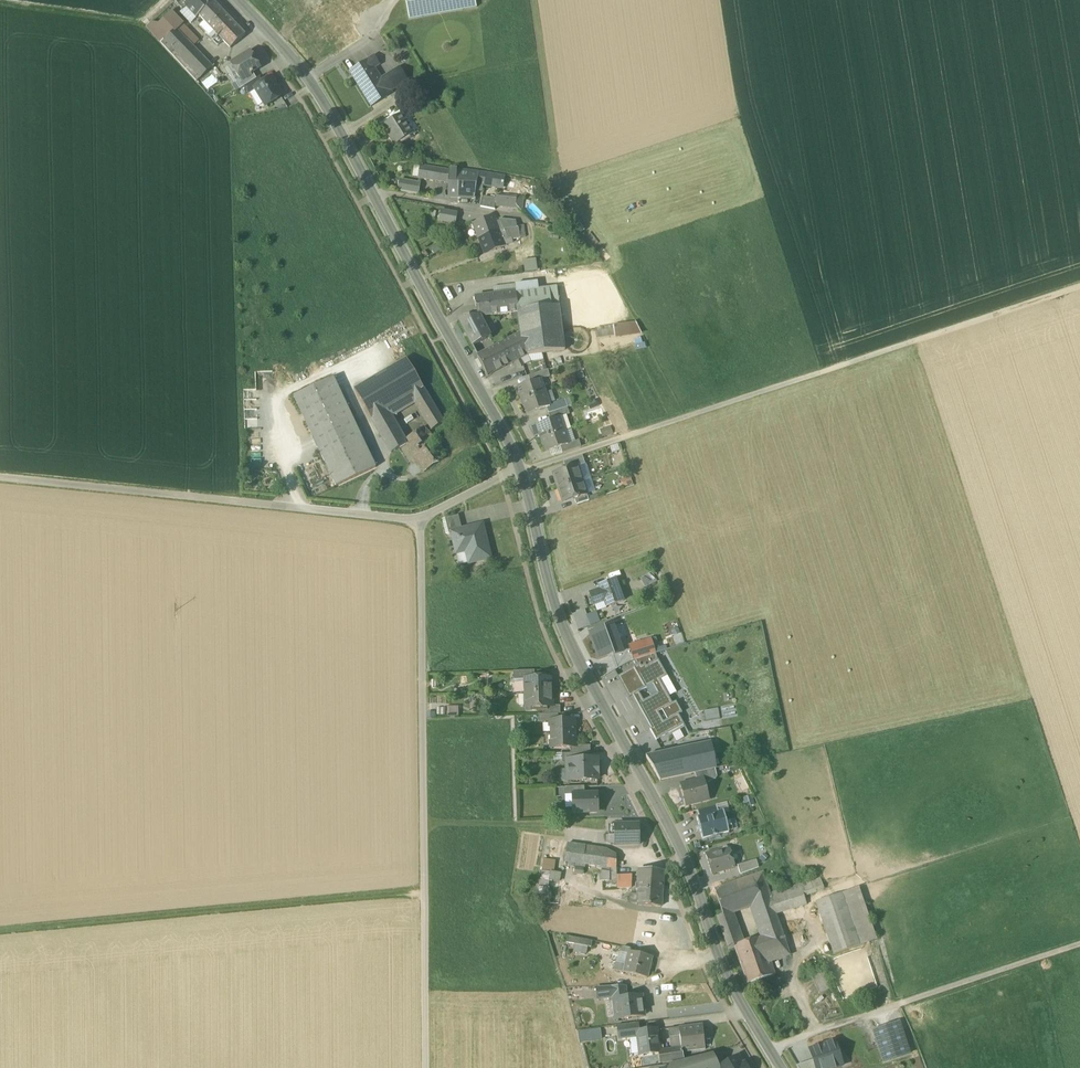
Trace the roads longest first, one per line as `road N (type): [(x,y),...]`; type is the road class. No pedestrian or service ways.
road 1 (residential): [(425,1067),(421,520),(520,470)]
road 2 (secondary): [(520,470),(571,644),(683,853),(721,965),(782,1067)]
road 3 (secondary): [(238,0),(323,100),(520,470)]
road 4 (track): [(1079,286),(620,438)]
road 5 (track): [(421,520),(0,477)]
road 6 (track): [(1079,943),(769,1047)]
road 7 (track): [(0,3),(140,23),(166,0)]

